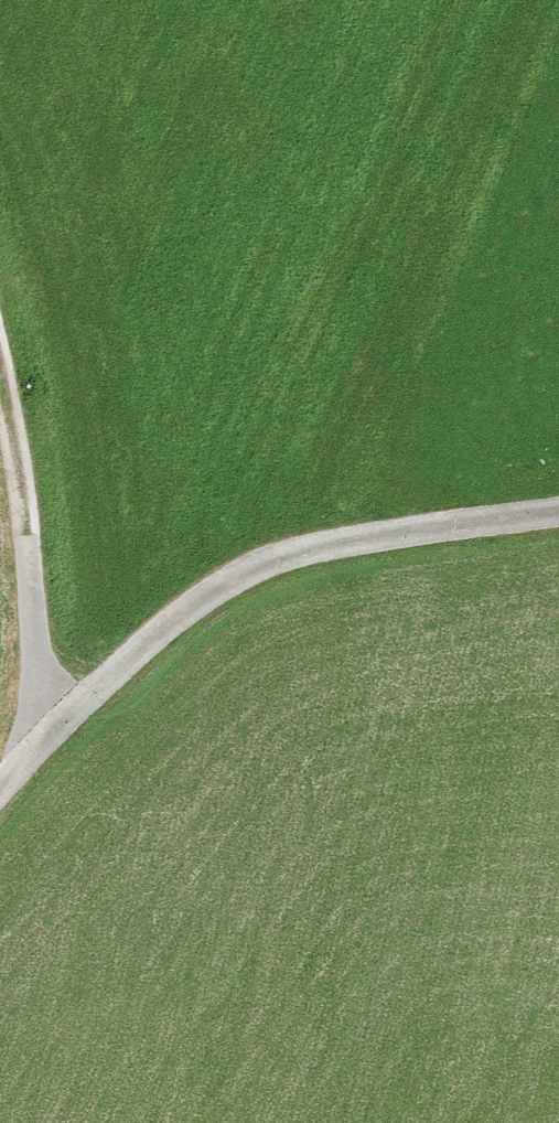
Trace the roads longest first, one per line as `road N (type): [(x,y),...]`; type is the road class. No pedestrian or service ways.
road 1 (track): [(0,782),(202,590),(303,546),(558,509)]
road 2 (track): [(0,406),(18,491),(31,747)]

